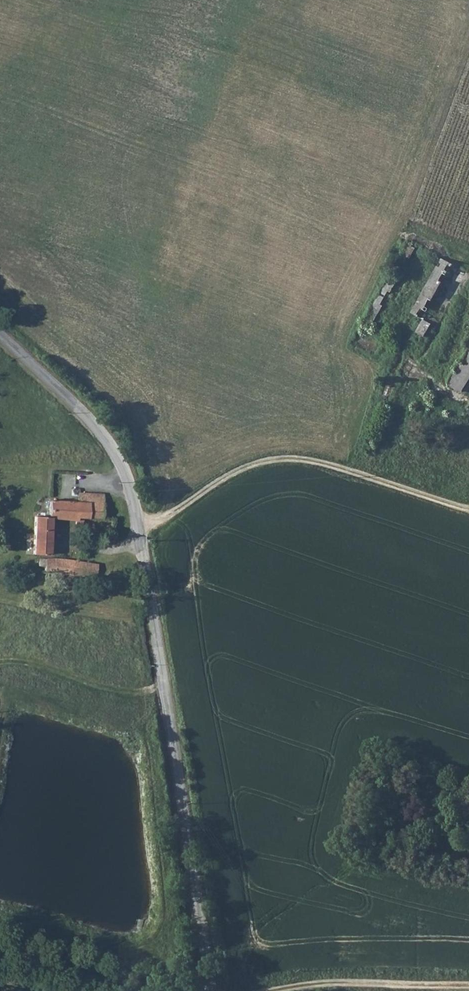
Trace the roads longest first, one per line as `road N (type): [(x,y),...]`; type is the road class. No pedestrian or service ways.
road 1 (unclassified): [(0,338),(75,406),(123,468),(141,531),(213,990)]
road 2 (track): [(141,531),(244,468),(283,460),(468,511)]
road 3 (track): [(257,990),(468,982)]
road 4 (track): [(0,661),(145,692),(163,685)]
road 5 (track): [(0,953),(140,990)]

